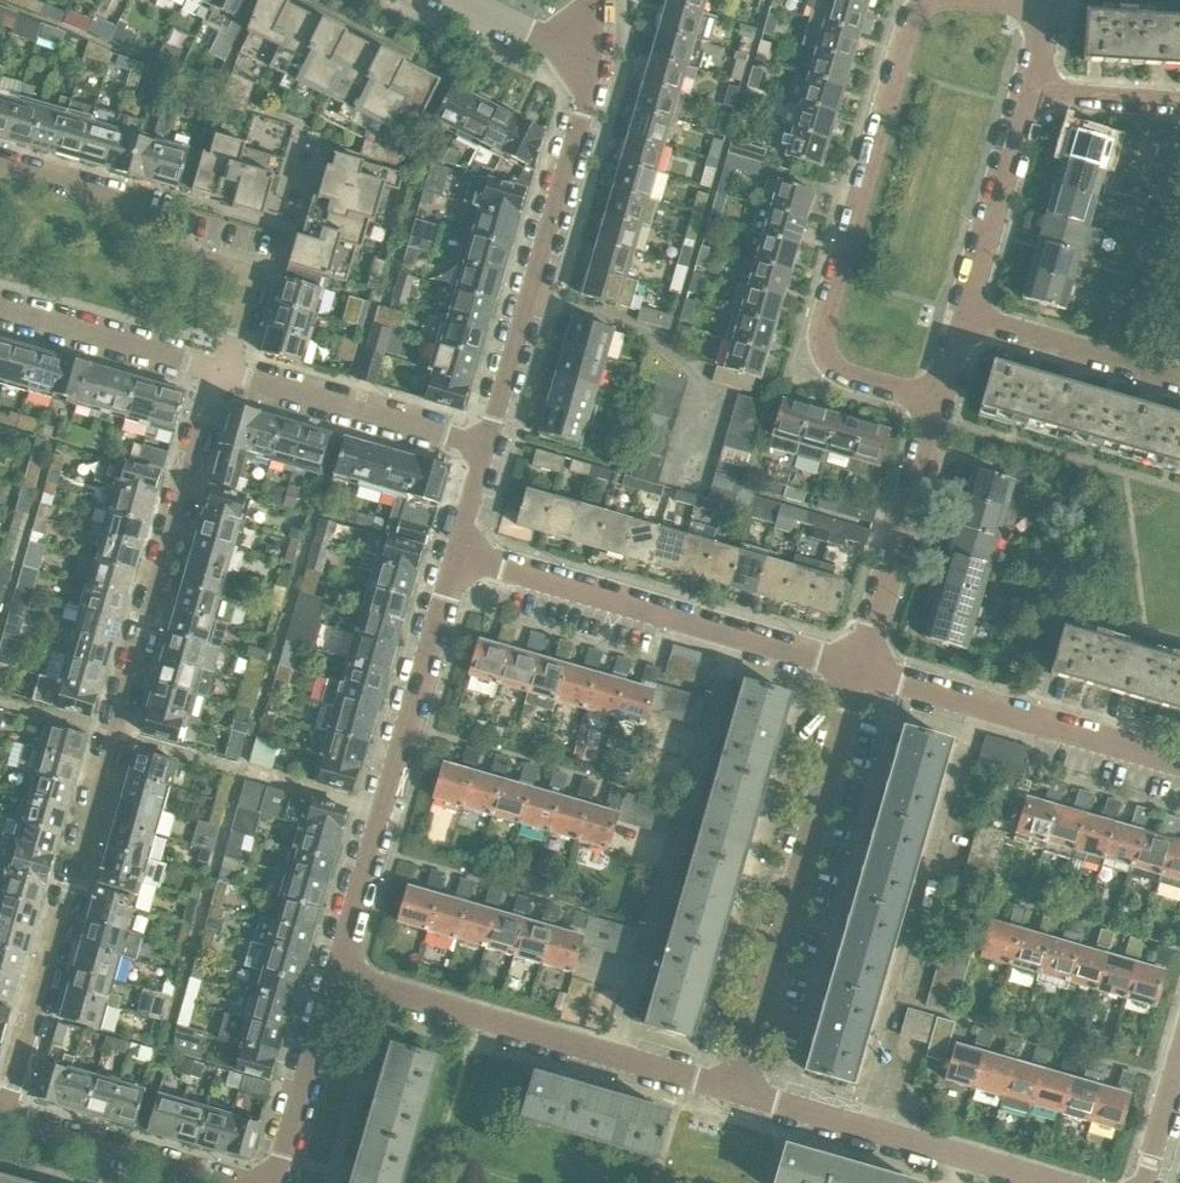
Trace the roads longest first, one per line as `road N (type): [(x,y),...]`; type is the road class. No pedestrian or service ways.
road 1 (residential): [(217,372),(4,1117)]
road 2 (residential): [(938,400),(833,367),(820,337),(895,71),(915,11),(929,0)]
road 3 (residential): [(738,1092),(859,669)]
road 4 (residential): [(336,977),(455,555)]
road 5 (residential): [(455,555),(859,669)]
road 6 (residential): [(738,1092),(336,977)]
road 7 (residential): [(485,445),(580,119),(588,58)]
road 8 (residential): [(217,372),(233,351),(252,292),(245,277),(154,247),(145,208),(0,167)]
road 9 (residential): [(859,669),(1179,762)]
road 10 (residential): [(1055,1182),(738,1092)]
road 11 (residential): [(859,669),(938,400)]
road 12 (residential): [(485,445),(217,372)]
road 13 (residential): [(242,1182),(4,1117)]
road 14 (residential): [(967,316),(1029,91)]
road 15 (residential): [(217,372),(0,307)]
road 16 (residential): [(1179,378),(967,316)]
road 17 (residential): [(272,1182),(336,977)]
road 18 (residential): [(1029,91),(1179,101)]
road 19 (residential): [(463,0),(588,58)]
road 20 (residential): [(1143,1182),(1179,1055)]

